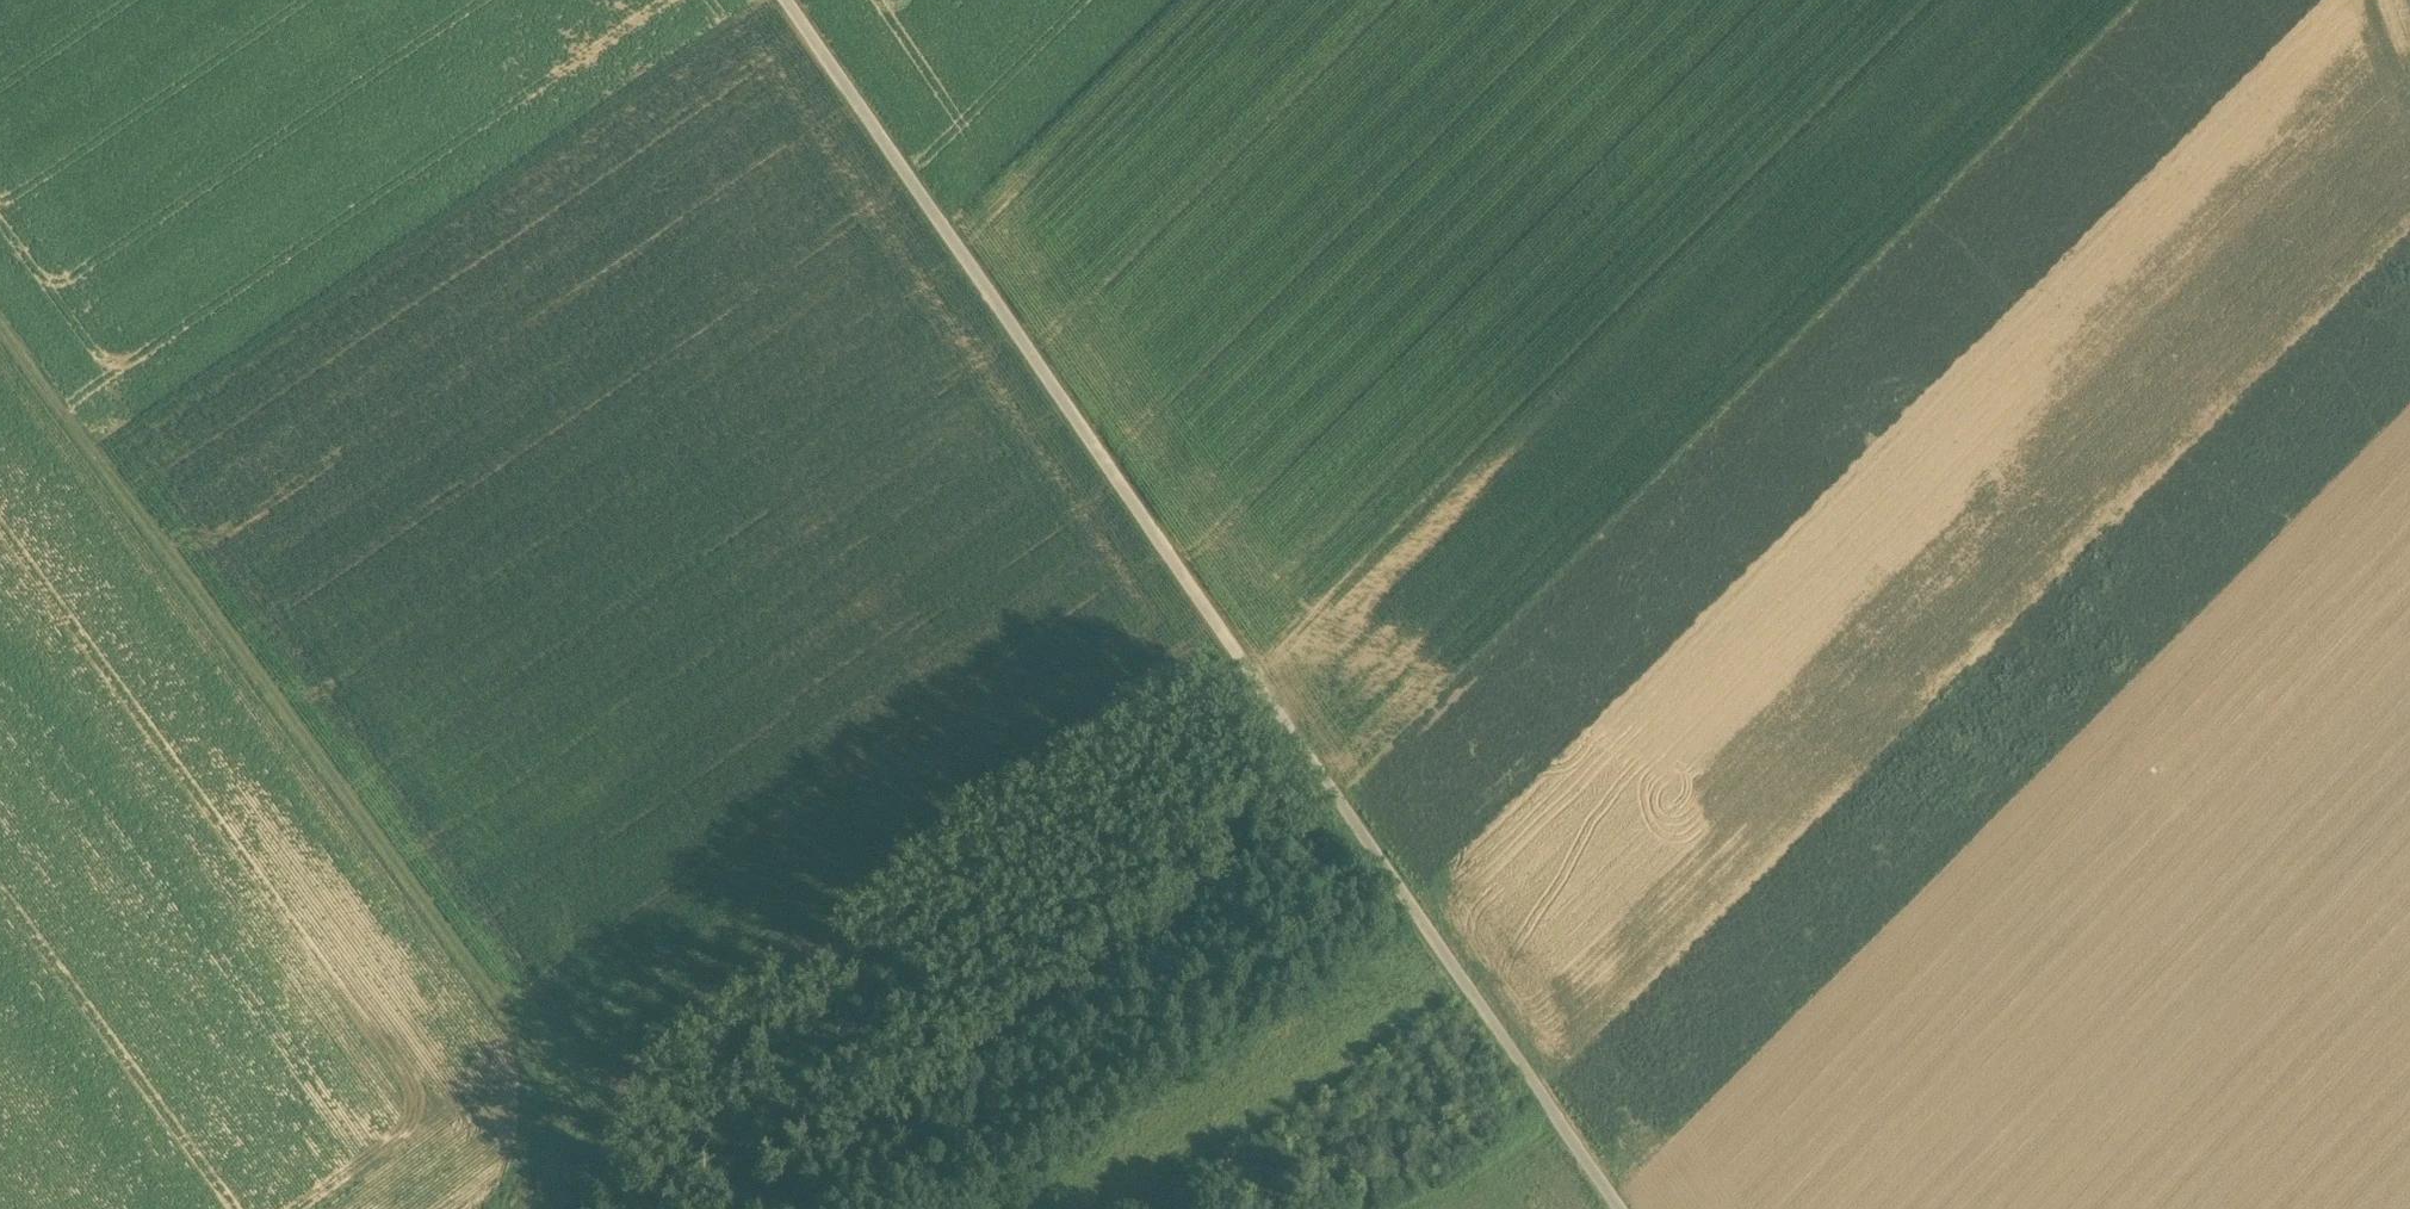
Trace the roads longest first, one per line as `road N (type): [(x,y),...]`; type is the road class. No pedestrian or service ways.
road 1 (track): [(792,0),(1620,1208)]
road 2 (track): [(652,1208),(0,325)]

